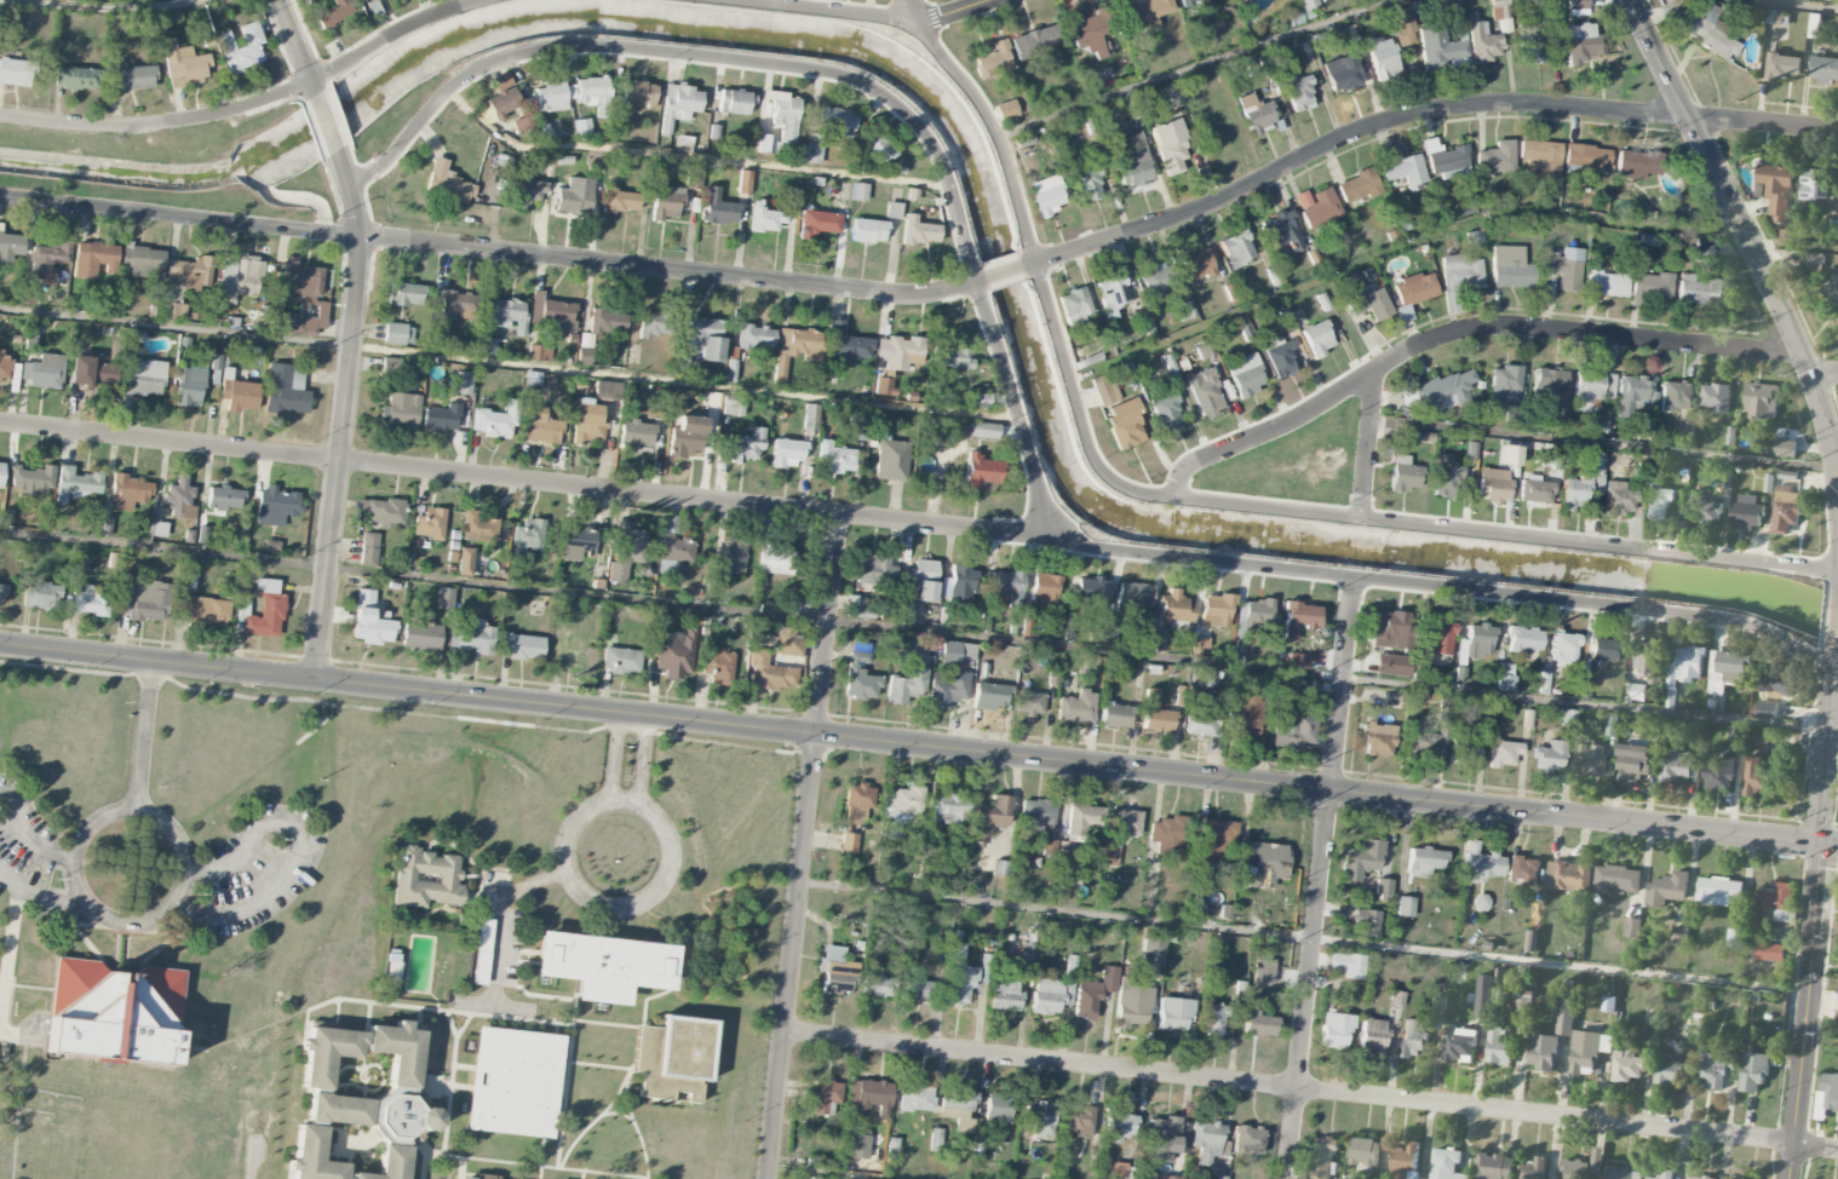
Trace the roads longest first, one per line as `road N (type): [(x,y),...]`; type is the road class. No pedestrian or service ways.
road 1 (tertiary): [(1822,841),(0,646)]
road 2 (residential): [(1836,660),(1738,619),(1084,544),(1041,495),(941,163),(904,113)]
road 3 (residential): [(0,423),(1021,534),(1058,519)]
road 4 (residential): [(1837,1152),(783,1030)]
road 5 (residential): [(975,278),(911,295),(0,198)]
road 6 (residential): [(1837,130),(1557,105),(1424,113),(1346,138),(1195,211),(1032,263)]
road 7 (residential): [(1800,352),(1516,327),(1454,334),(1396,357),(1288,425),(1190,464),(1173,498)]
road 8 (residential): [(1173,498),(1837,575)]
road 9 (residential): [(768,1178),(839,514)]
road 10 (residential): [(904,113),(832,70),(567,46),(511,56),(475,73),(349,184)]
road 11 (residential): [(1290,1178),(1356,579)]
road 12 (residential): [(1173,498),(1115,485),(1084,448),(993,131),(918,23)]
road 13 (residential): [(338,149),(358,236),(315,680)]
road 14 (tertiary): [(1837,471),(1788,324),(1632,0)]
road 15 (residential): [(470,0),(230,111),(154,125),(0,116)]
road 16 (tertiary): [(1790,1178),(1822,841)]
road 17 (residential): [(990,0),(918,23),(714,0)]
road 18 (tertiary): [(1822,841),(1836,660)]
road 19 (residential): [(1361,518),(1375,370)]

